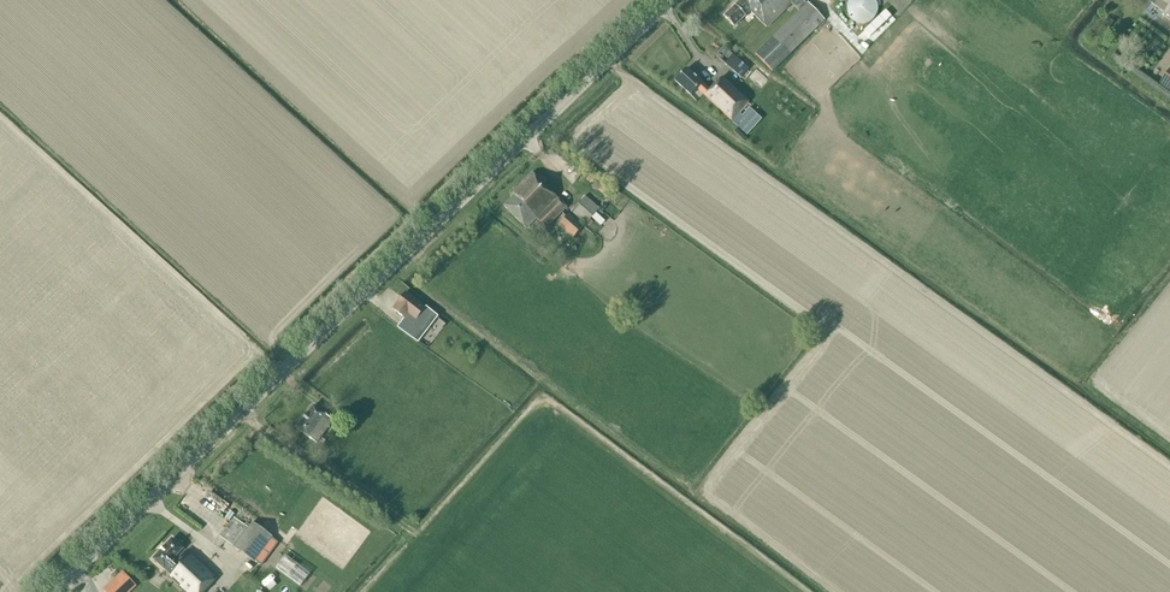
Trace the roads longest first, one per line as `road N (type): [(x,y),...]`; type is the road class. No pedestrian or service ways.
road 1 (unclassified): [(50,591),(670,0)]

